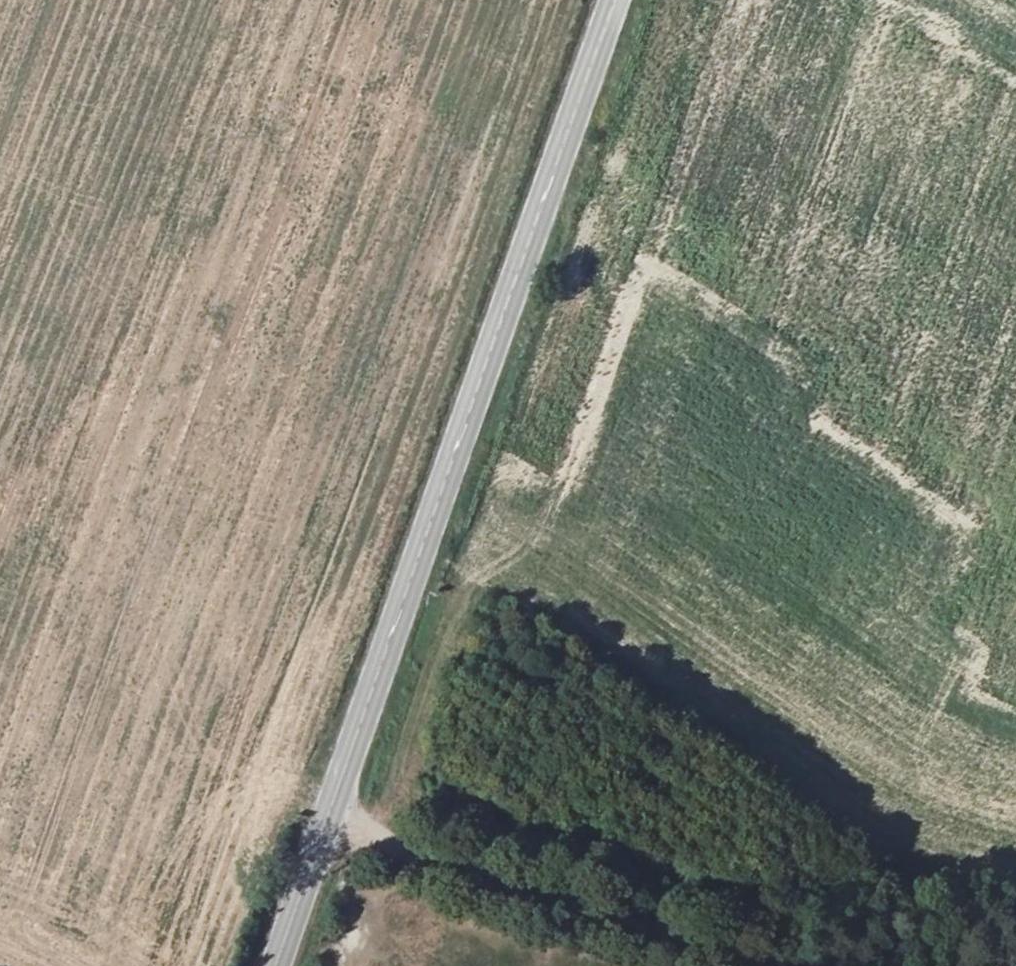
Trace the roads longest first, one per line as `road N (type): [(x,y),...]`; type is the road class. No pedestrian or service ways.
road 1 (primary): [(616,0),(279,965)]

